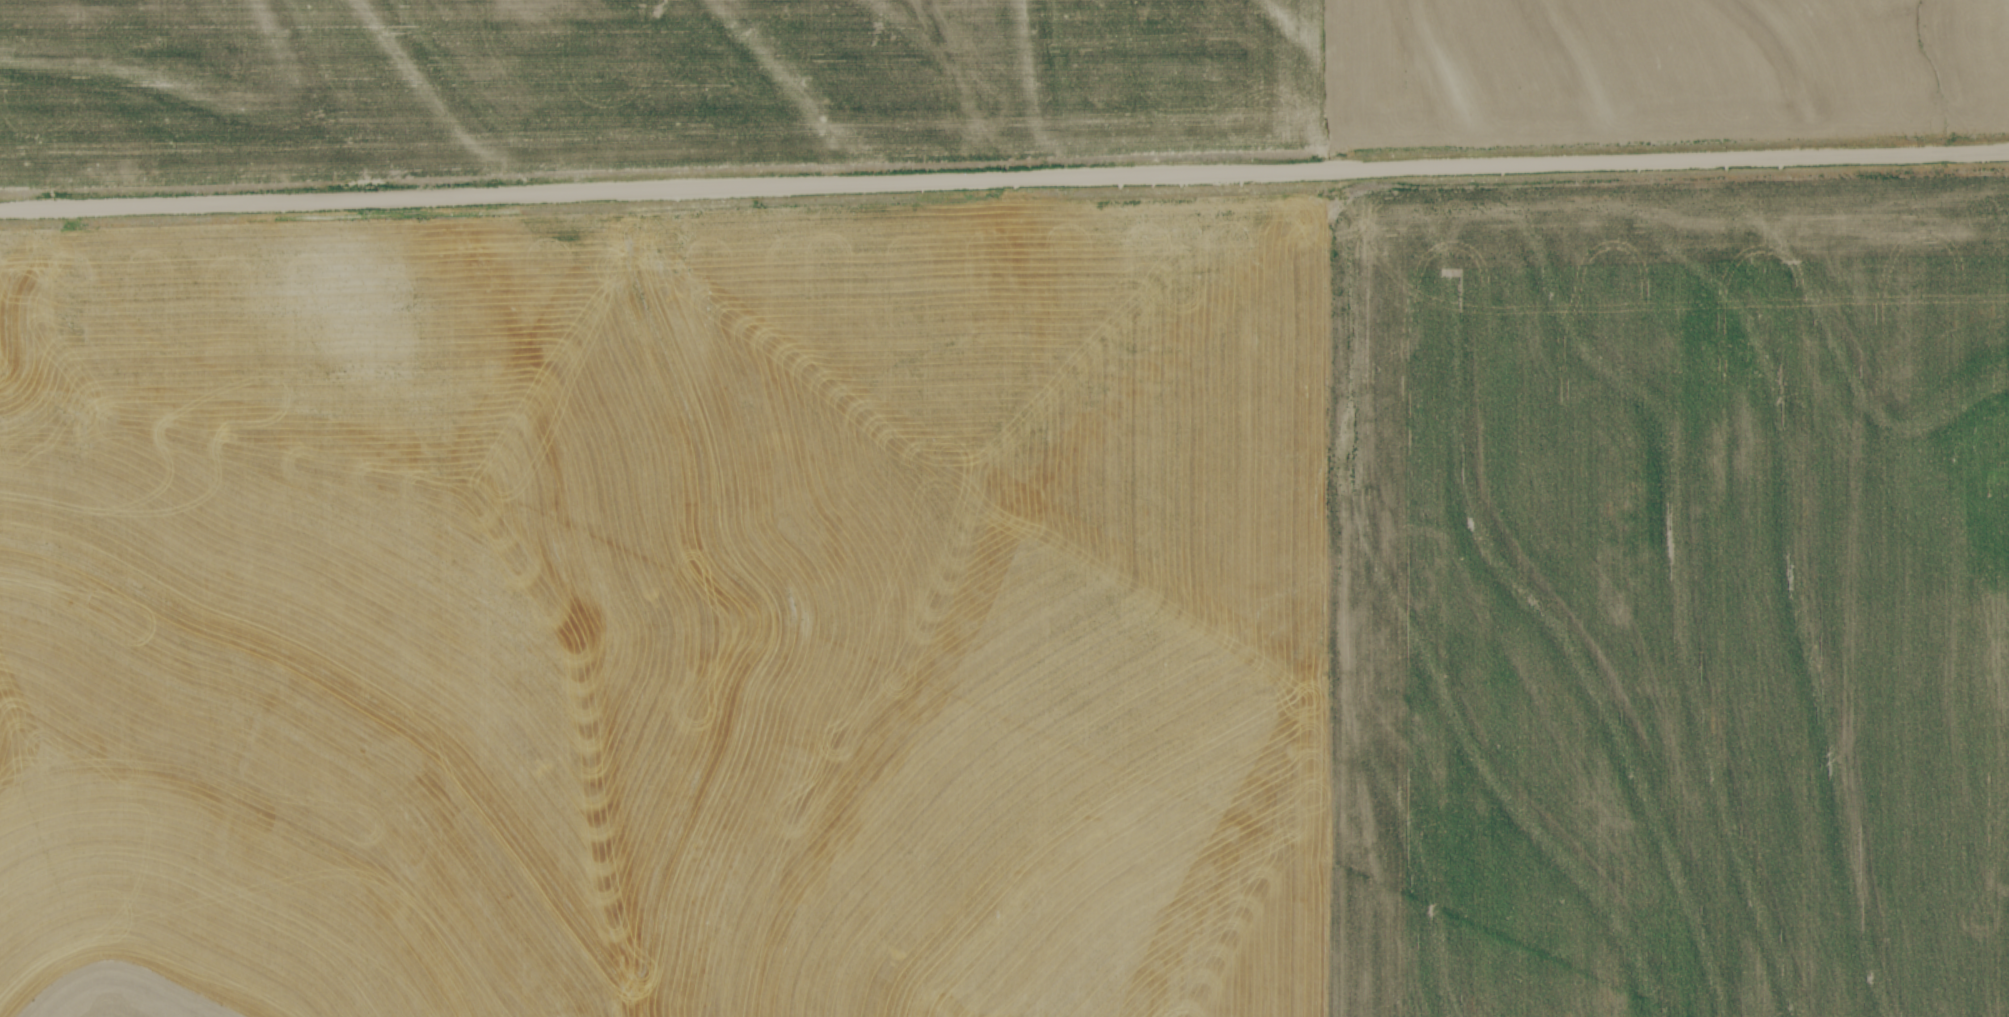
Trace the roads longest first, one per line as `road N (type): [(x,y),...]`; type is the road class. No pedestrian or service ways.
road 1 (tertiary): [(0,211),(2008,151)]

